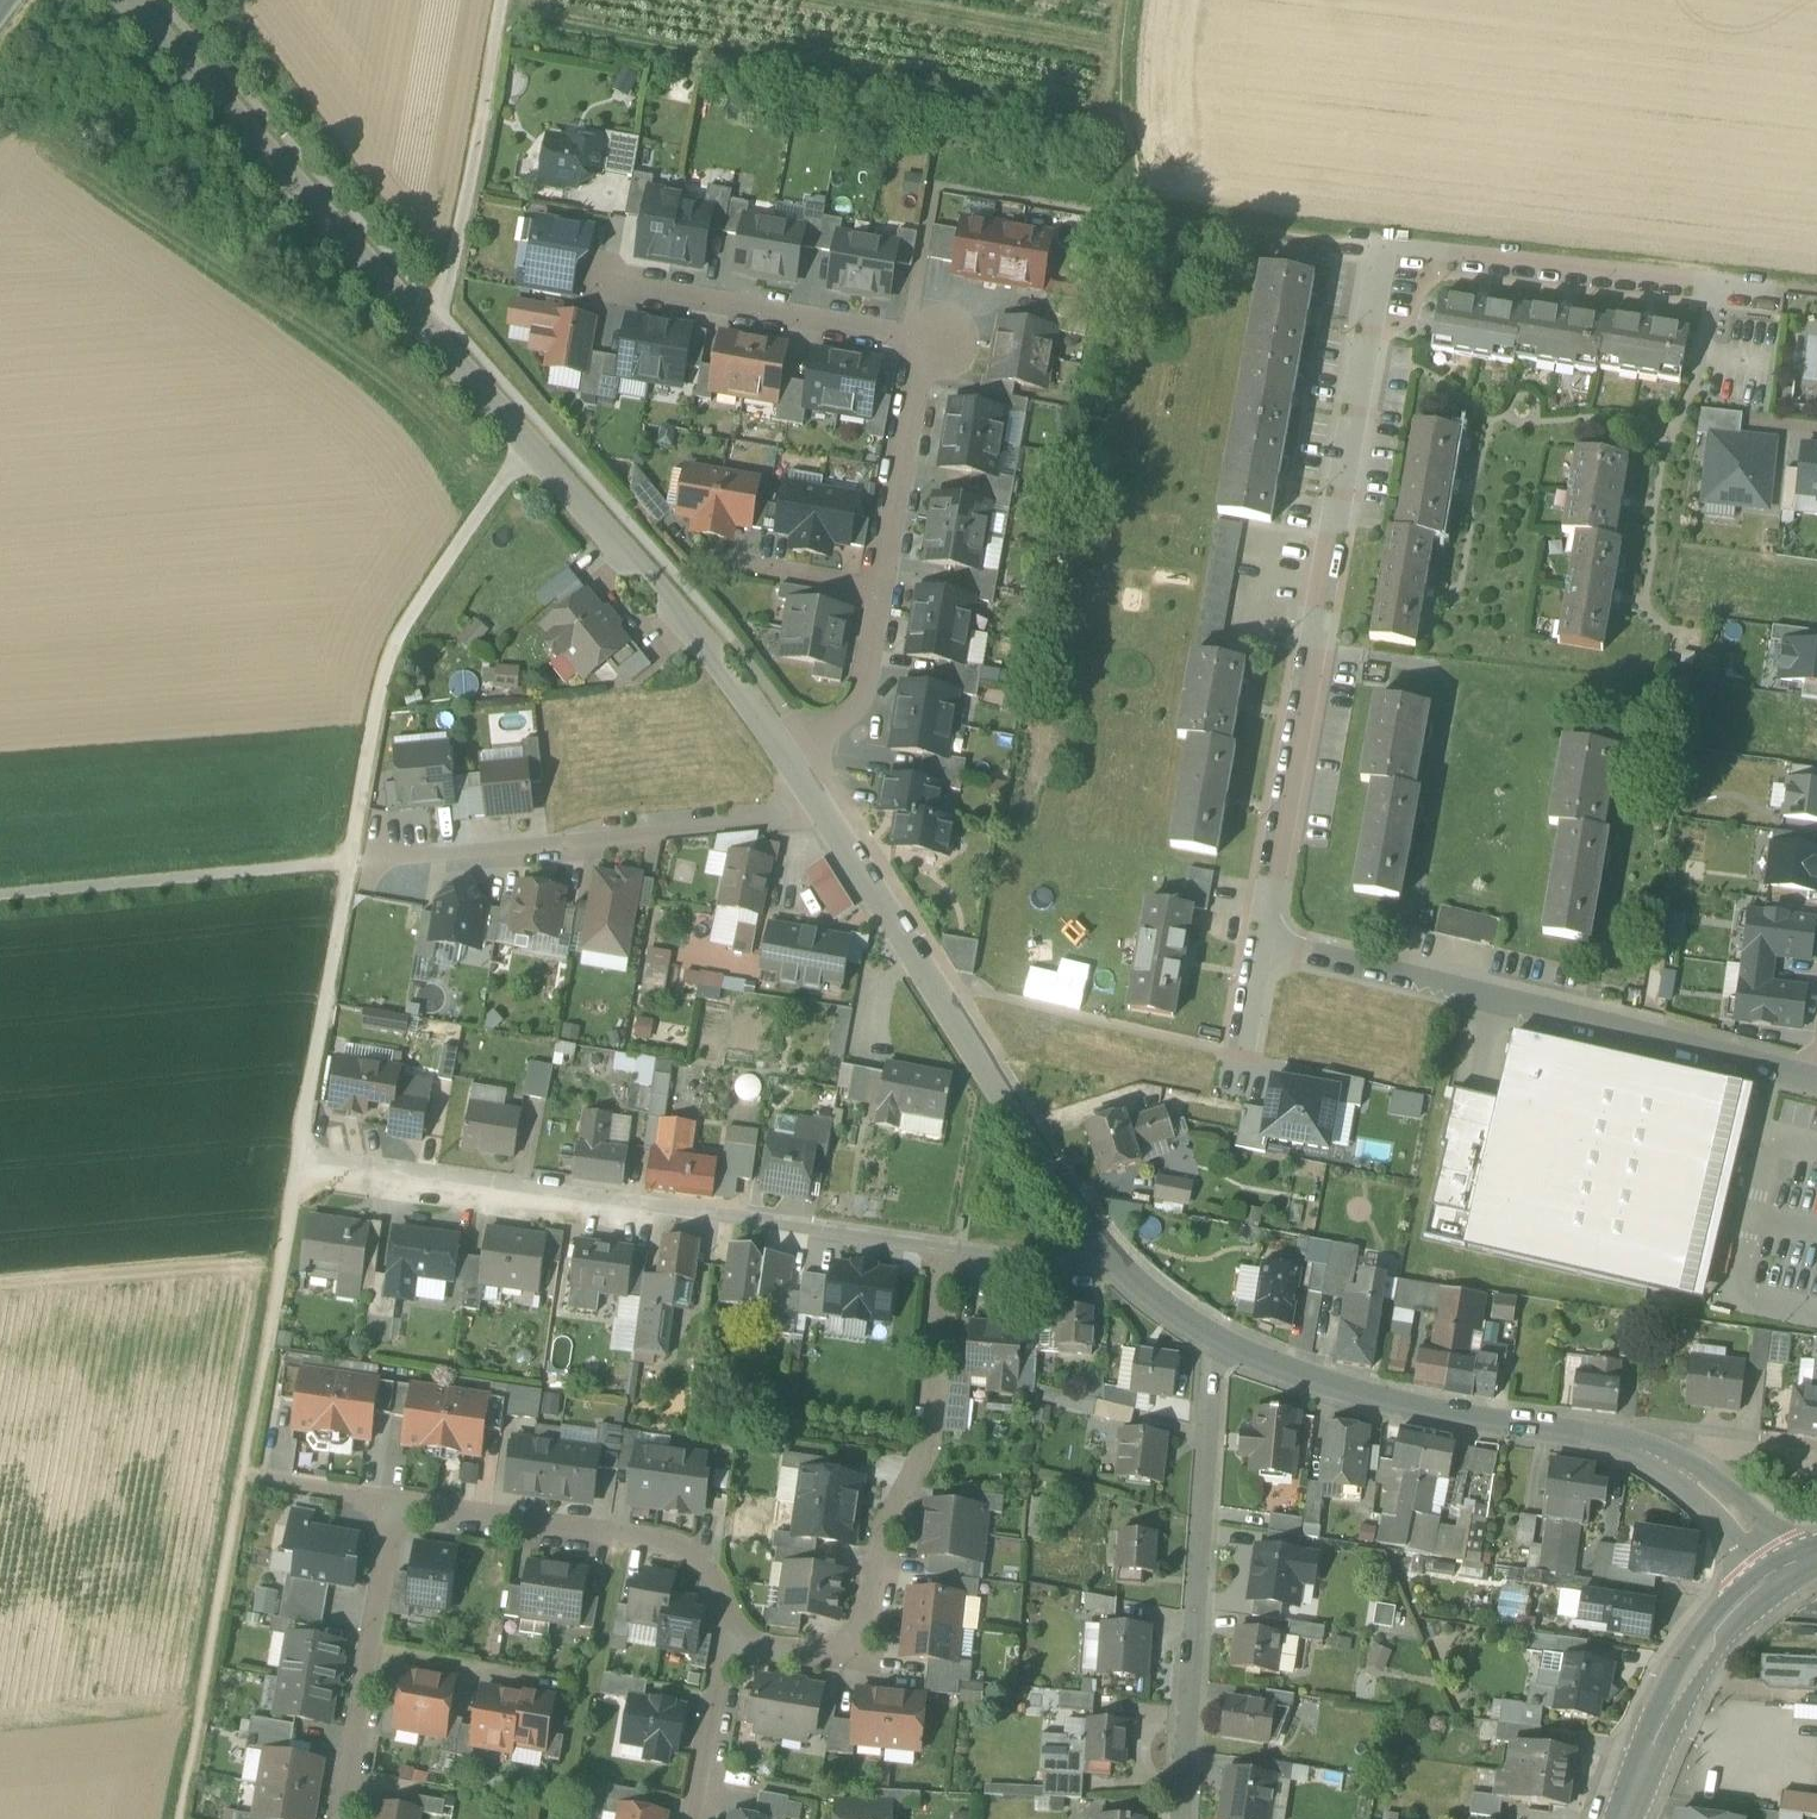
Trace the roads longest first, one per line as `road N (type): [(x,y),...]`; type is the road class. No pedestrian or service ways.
road 1 (residential): [(1774,289),(1378,246),(1263,943),(1816,1078)]
road 2 (track): [(524,443),(398,634),(376,709),(179,1818)]
road 3 (unclassified): [(132,0),(786,751)]
road 4 (residential): [(786,751),(858,698),(927,339),(604,282)]
road 5 (residential): [(946,1249),(294,1165)]
road 6 (unclassified): [(1219,1342),(1358,1400),(1687,1462),(1780,1571)]
road 7 (residential): [(946,1249),(924,1451),(888,1532),(864,1659),(724,1643)]
road 8 (unclassified): [(814,793),(1100,1242)]
road 9 (residential): [(1178,1818),(1219,1342)]
road 10 (residential): [(372,861),(767,820),(814,793)]
road 11 (residential): [(724,1643),(725,1591),(677,1543),(396,1503)]
road 12 (track): [(0,895),(348,862)]
road 13 (track): [(498,0),(460,223),(427,330)]
road 14 (residential): [(396,1503),(342,1818)]
road 15 (residential): [(1622,1818),(1654,1736),(1715,1632),(1780,1571)]
road 16 (track): [(1139,0),(1100,213)]
road 17 (residential): [(705,1818),(724,1643)]
road 18 (residential): [(1100,1242),(1069,1268),(946,1249)]
road 19 (unclassified): [(1100,1242),(1150,1292),(1219,1342)]
road 20 (residential): [(396,1503),(255,1479)]

